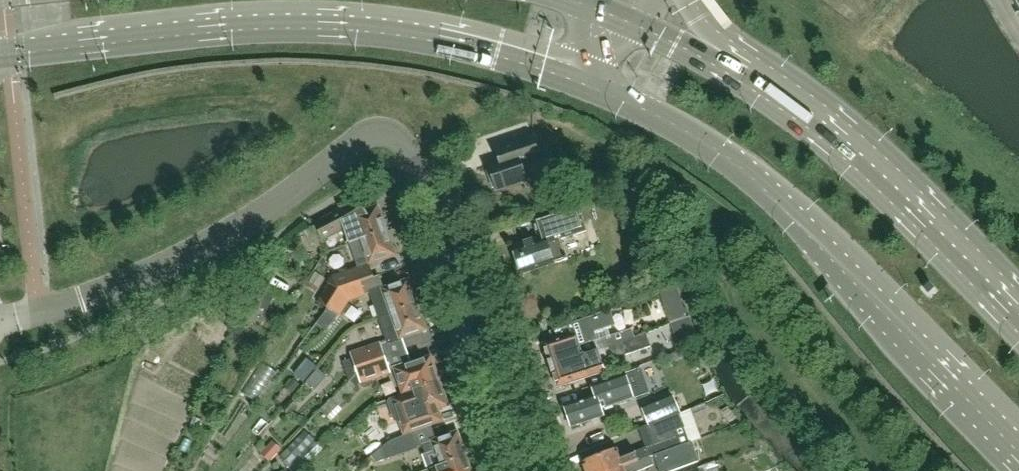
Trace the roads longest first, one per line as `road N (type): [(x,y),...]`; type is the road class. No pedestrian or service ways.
road 1 (primary): [(0,56),(316,25),(425,36),(580,79)]
road 2 (primary): [(580,79),(679,128),(772,193),(1018,448)]
road 3 (unclassified): [(0,320),(44,311),(199,248),(362,138),(388,134)]
road 4 (primary): [(1018,319),(836,137),(740,73)]
road 5 (residential): [(528,470),(420,164),(388,134)]

